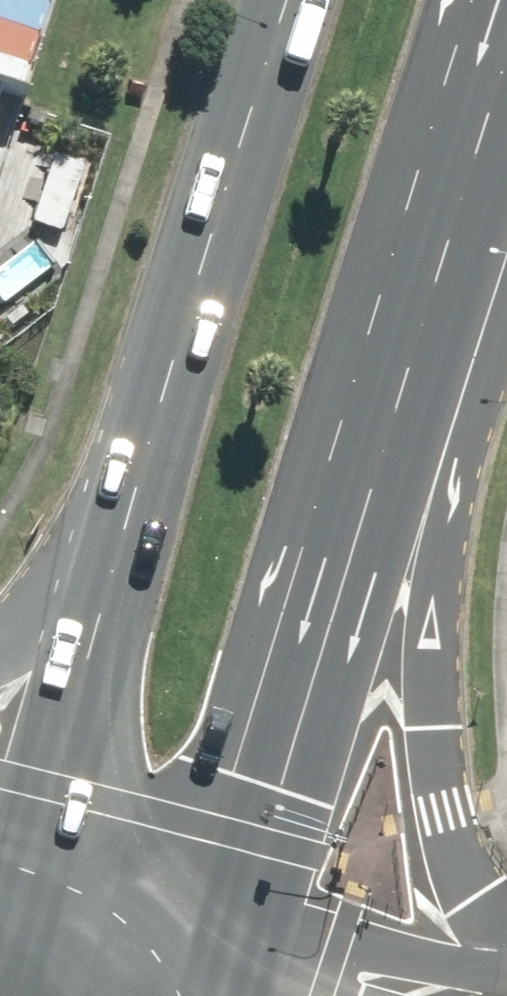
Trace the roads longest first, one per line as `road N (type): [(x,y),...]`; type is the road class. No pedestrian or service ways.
road 1 (primary): [(137,508),(297,0)]
road 2 (primary): [(506,35),(375,500)]
road 3 (primary): [(375,500),(253,915)]
road 4 (primary): [(375,500),(478,866),(506,903)]
road 5 (primary): [(24,870),(137,508)]
road 6 (unclassified): [(253,915),(506,983)]
road 7 (unclassified): [(24,870),(253,915)]
road 8 (unclassified): [(198,995),(4,946)]
road 9 (primary): [(0,640),(137,508)]

